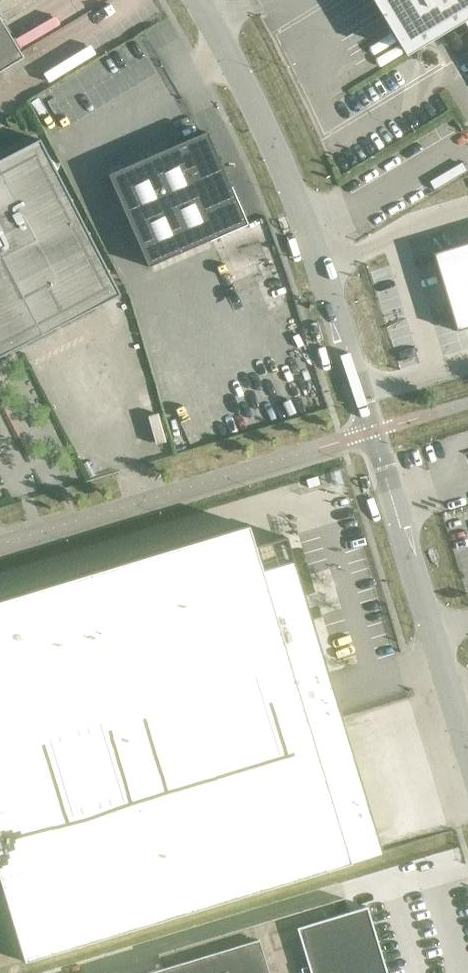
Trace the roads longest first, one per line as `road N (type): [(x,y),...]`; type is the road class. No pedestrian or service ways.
road 1 (unclassified): [(372,432),(311,229),(196,0)]
road 2 (unclassified): [(0,544),(372,432)]
road 3 (unclassified): [(467,752),(372,432)]

